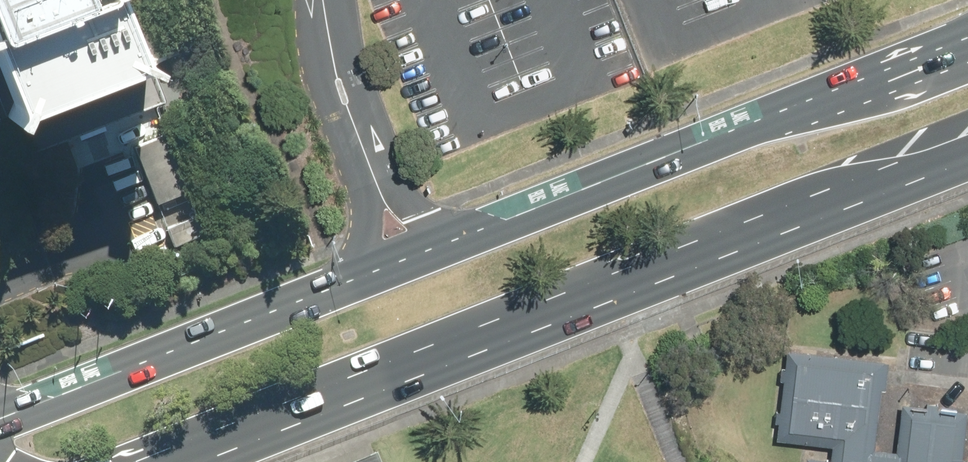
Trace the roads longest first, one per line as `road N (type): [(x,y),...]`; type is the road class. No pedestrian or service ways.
road 1 (primary): [(0,421),(967,43)]
road 2 (primary): [(967,154),(185,461)]

